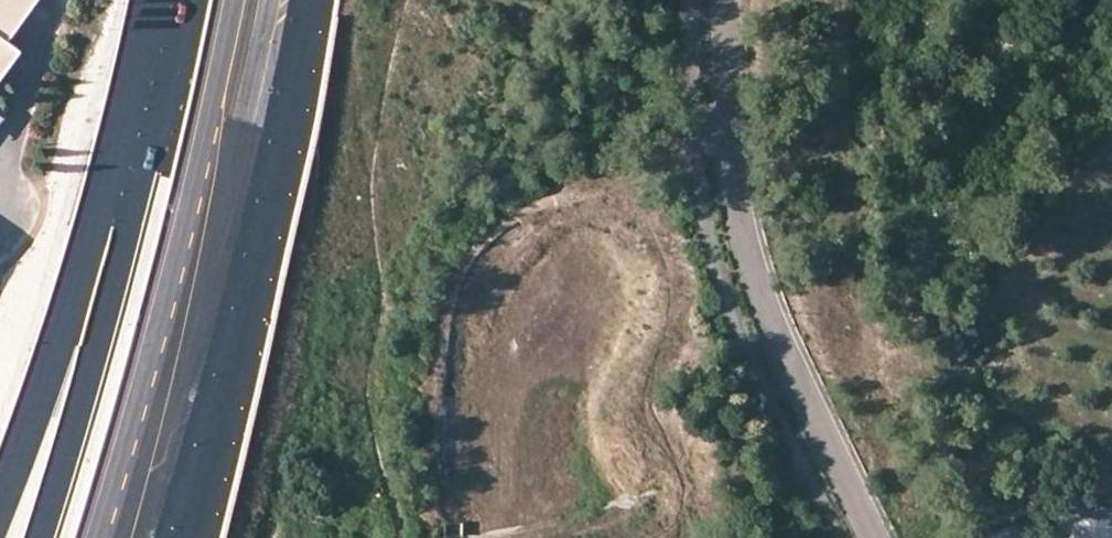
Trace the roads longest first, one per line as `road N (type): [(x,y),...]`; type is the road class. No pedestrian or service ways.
road 1 (tertiary): [(877,537),(777,330),(753,261),(735,173),(729,0)]
road 2 (primary): [(184,0),(117,280),(43,537)]
road 3 (primary): [(252,0),(198,243),(116,537)]
road 4 (primary): [(303,0),(254,254),(181,537)]
road 5 (track): [(405,537),(372,387),(385,183),(423,0)]
road 6 (primary): [(146,0),(84,262),(0,508)]

